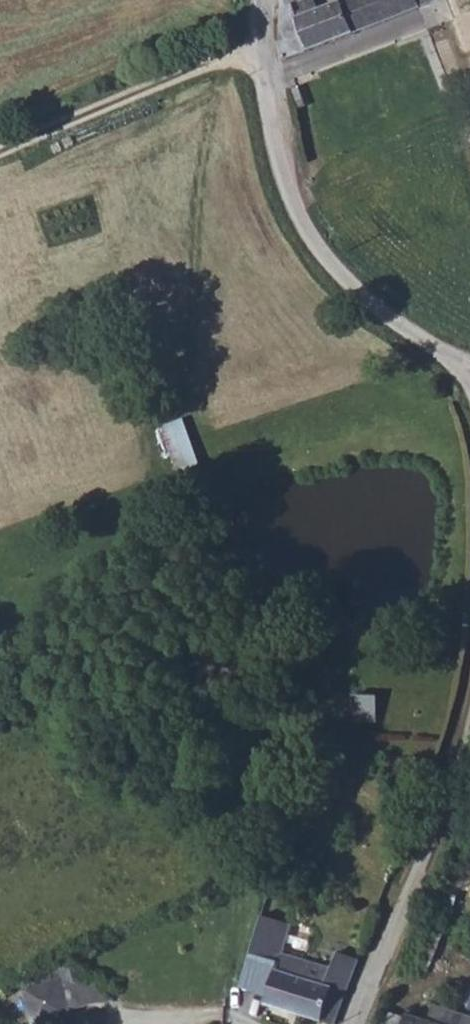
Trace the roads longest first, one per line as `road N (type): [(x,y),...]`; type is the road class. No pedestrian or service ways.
road 1 (unclassified): [(266,0),(257,55),(292,195),(332,266),(394,326),(469,373)]
road 2 (unclassified): [(469,717),(422,871),(362,1023)]
road 3 (track): [(257,55),(0,156)]

